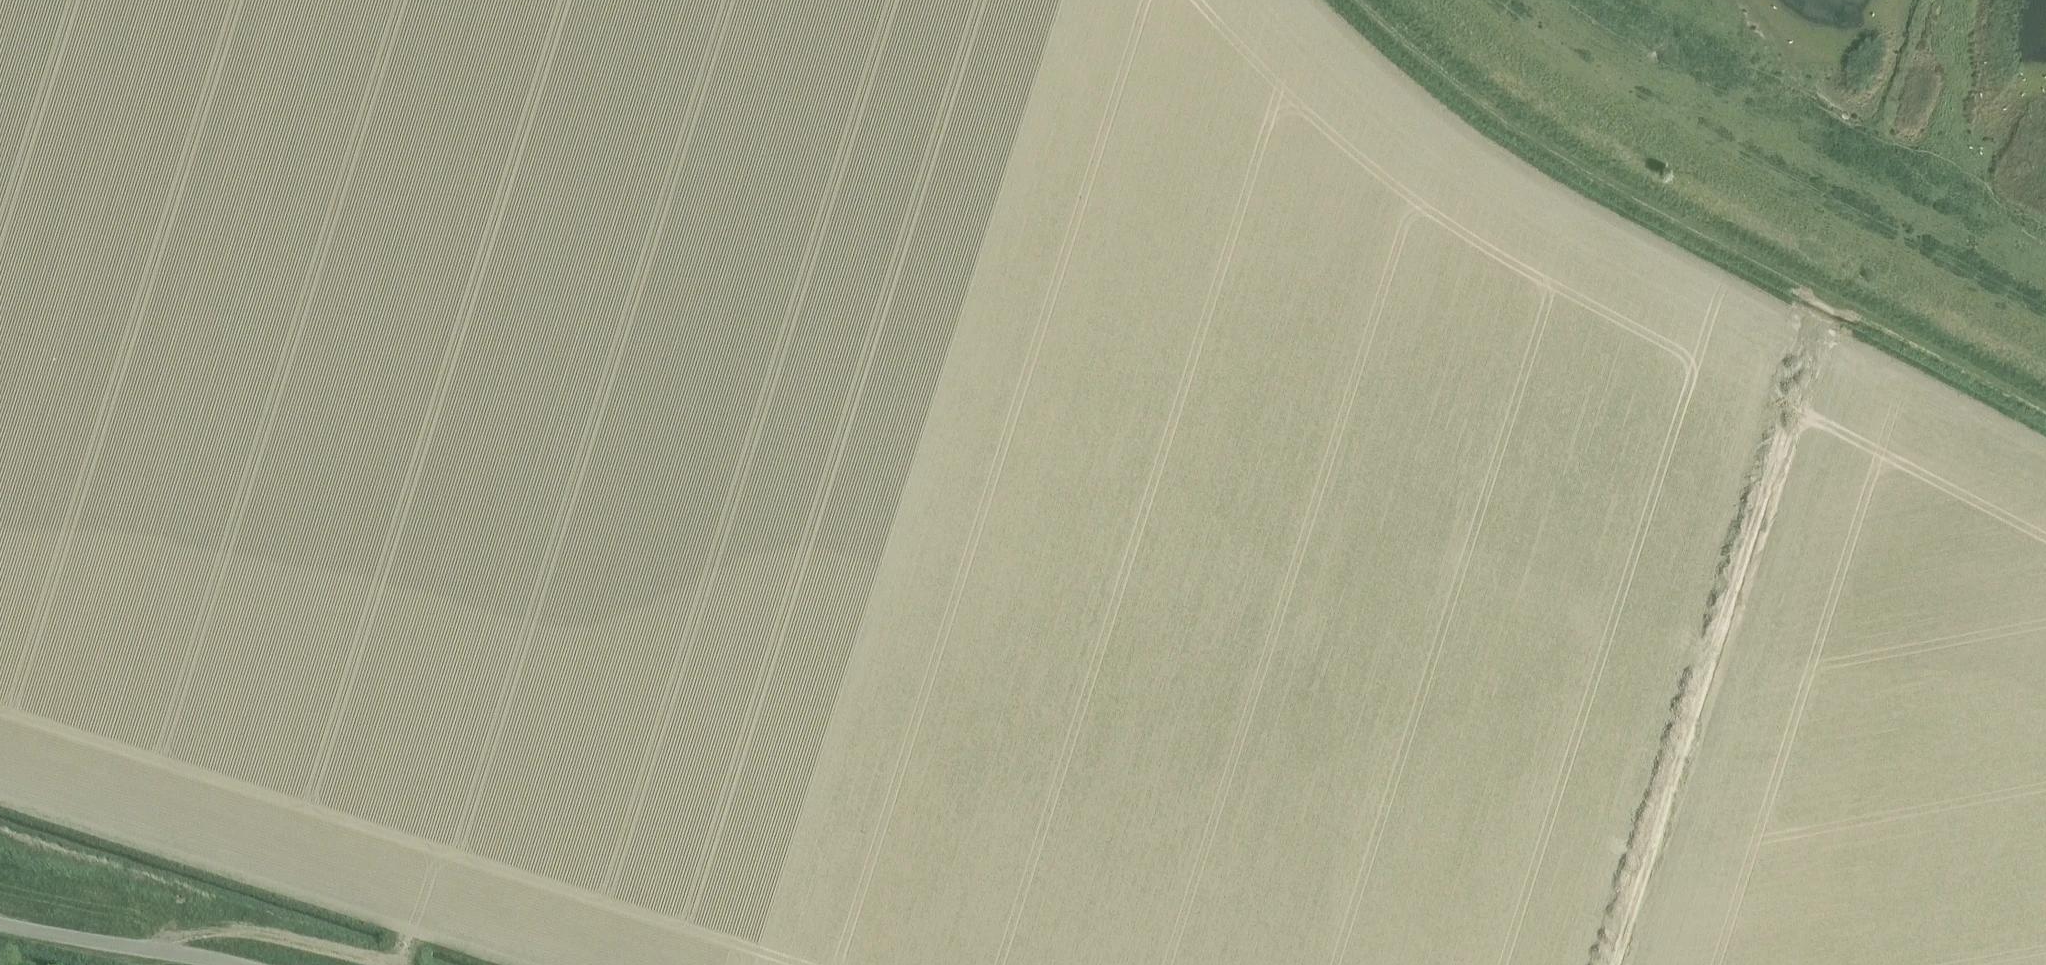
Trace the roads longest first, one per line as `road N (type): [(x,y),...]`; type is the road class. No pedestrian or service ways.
road 1 (track): [(1616,964),(1828,299)]
road 2 (unclassified): [(223,964),(0,926)]

